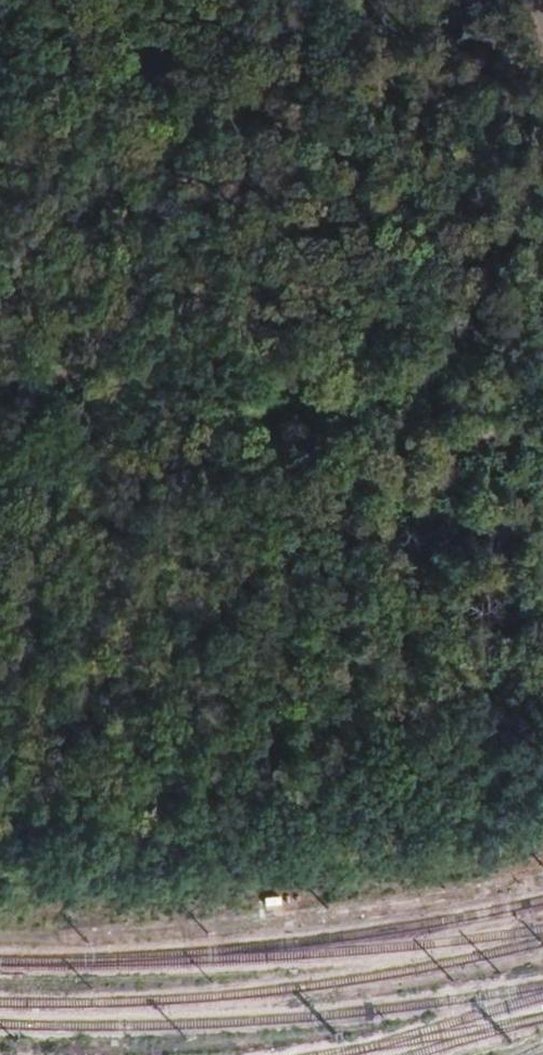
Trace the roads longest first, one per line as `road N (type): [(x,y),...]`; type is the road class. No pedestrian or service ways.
road 1 (track): [(0,809),(76,817),(281,789),(404,749),(464,663),(449,414)]

